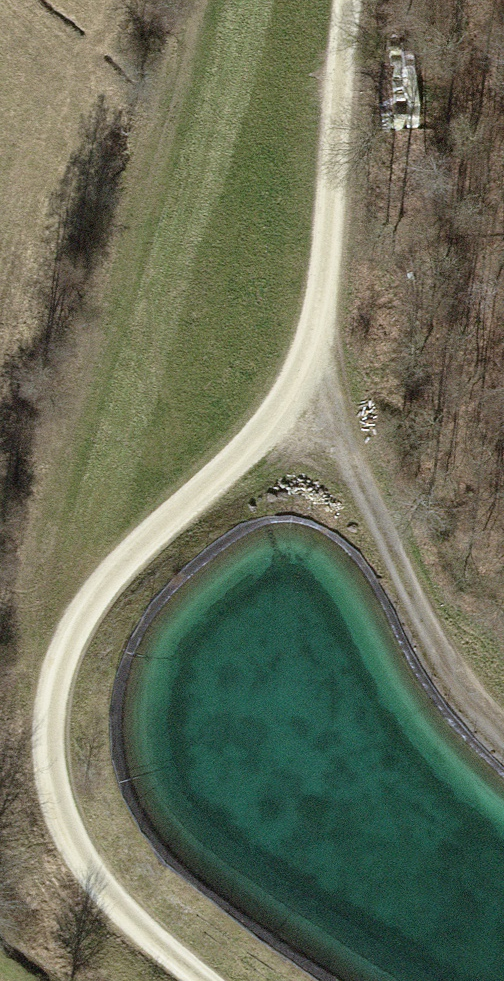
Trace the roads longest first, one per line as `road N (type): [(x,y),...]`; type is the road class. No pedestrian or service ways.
road 1 (track): [(206,980),(107,895),(74,840),(54,770),(57,669),(86,602),(123,559),(289,406),(313,371),(337,214),(350,0)]
road 2 (track): [(289,406),(345,458),(418,622),(460,691),(503,739)]

